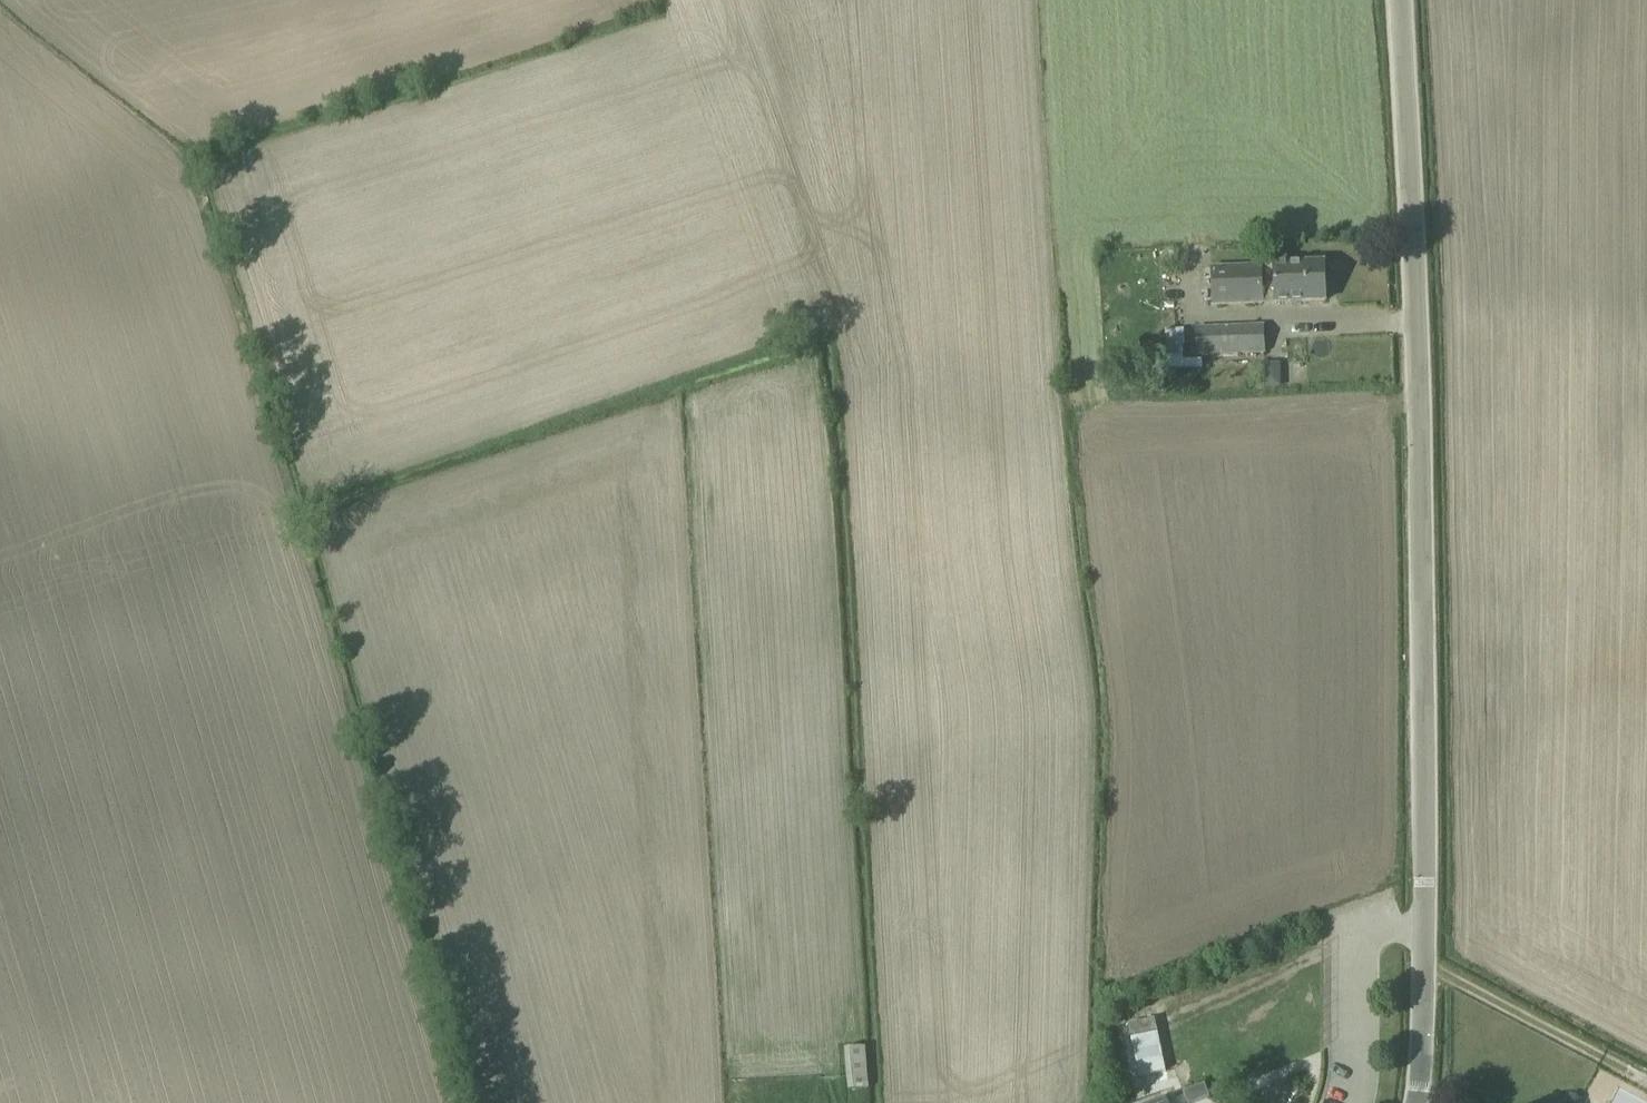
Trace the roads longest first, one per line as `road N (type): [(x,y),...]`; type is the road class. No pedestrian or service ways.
road 1 (unclassified): [(1412,1102),(1417,332),(1396,0)]

